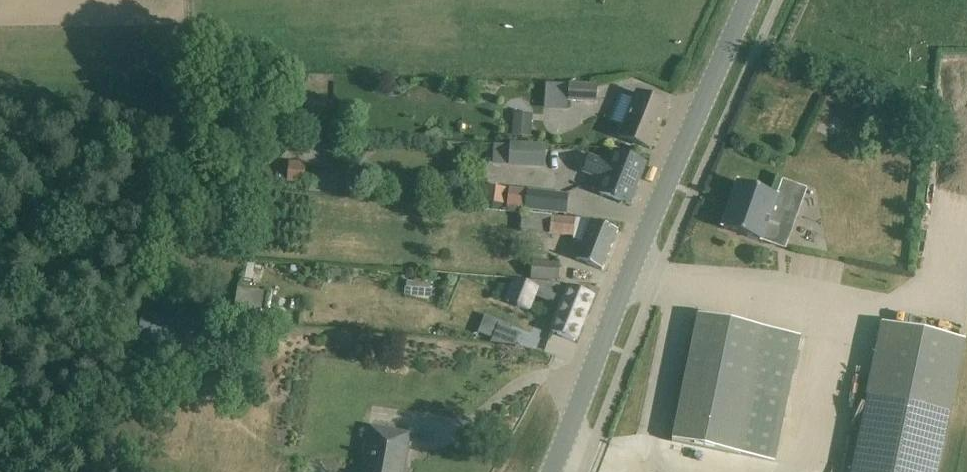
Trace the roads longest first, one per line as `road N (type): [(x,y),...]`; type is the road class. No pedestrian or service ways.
road 1 (tertiary): [(551,471),(655,209),(752,0)]

